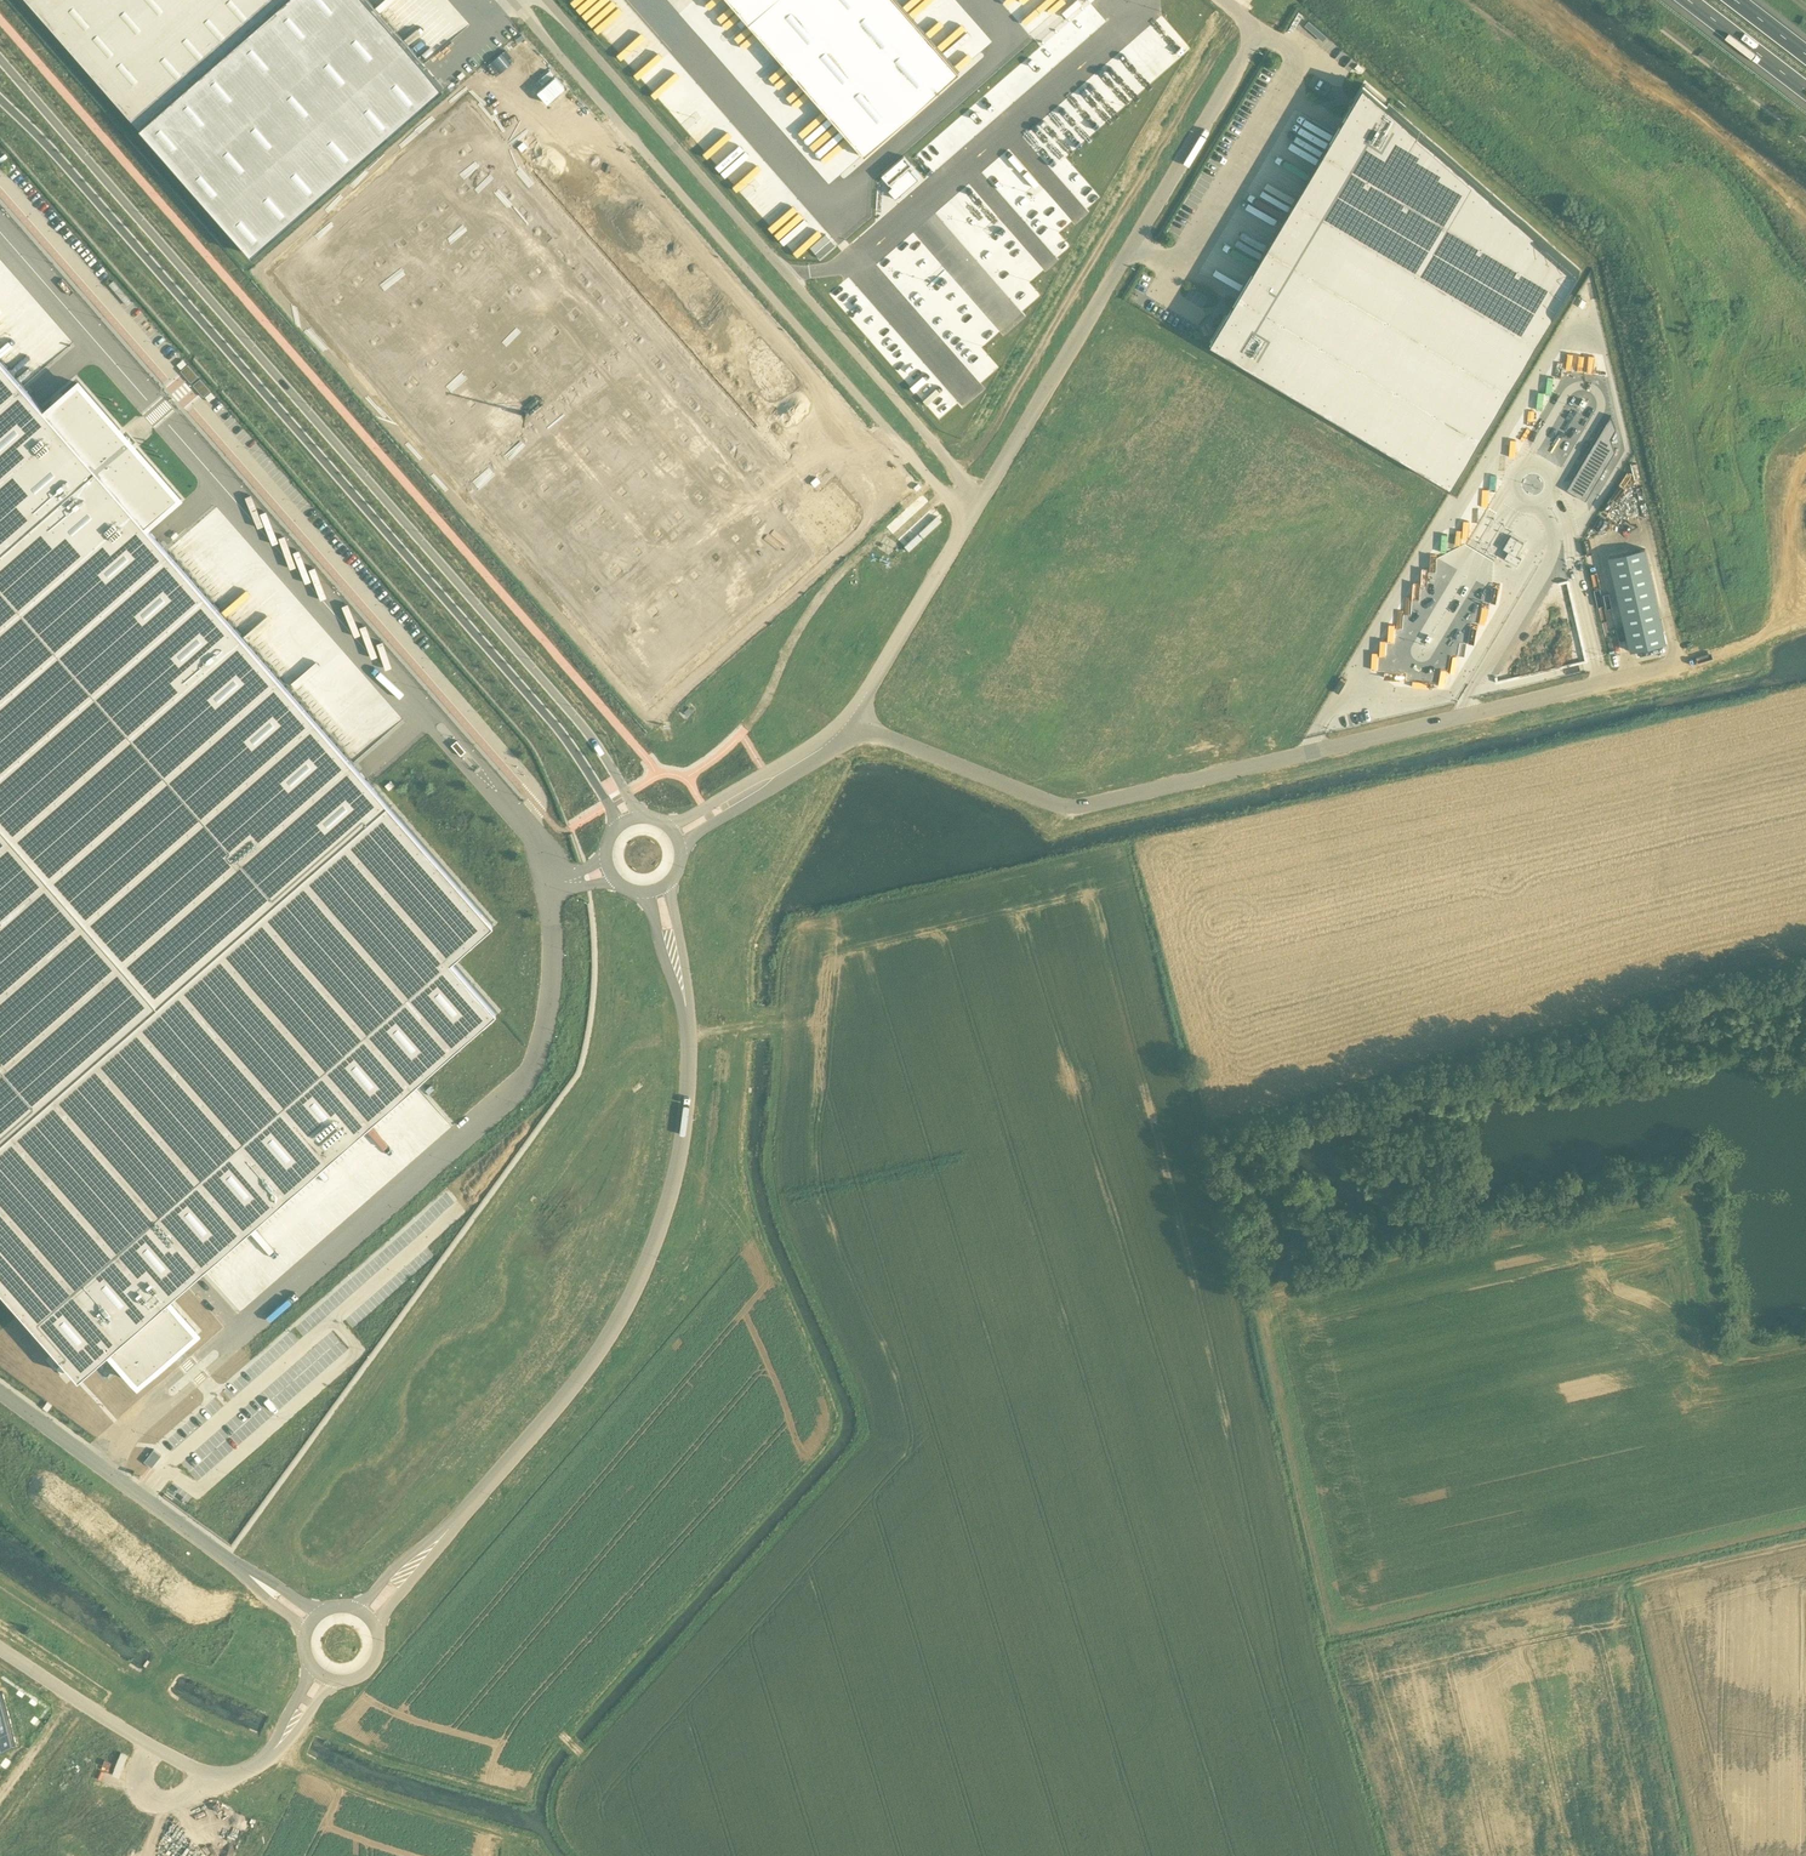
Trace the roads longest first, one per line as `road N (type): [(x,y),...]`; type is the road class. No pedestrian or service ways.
road 1 (tertiary): [(641,819),(584,728),(0,57)]
road 2 (tertiary): [(0,99),(556,727),(619,826)]
road 3 (unclassified): [(1685,663),(1071,806),(845,724)]
road 4 (tertiary): [(378,1628),(601,1357),(658,1248),(684,1160),(693,1082),(687,978),(666,880)]
road 5 (tertiary): [(645,890),(667,982),(673,1084),(657,1185),(623,1282),(591,1339),(359,1607)]
road 6 (unclassified): [(513,0),(969,521)]
road 7 (track): [(1805,964),(1225,1118),(1232,1154)]
road 8 (unclassified): [(1249,1470),(1081,887)]
road 9 (unclassified): [(1249,1470),(1805,1335)]
road 10 (unclassified): [(969,521),(1249,47),(1250,30)]
road 11 (unclassified): [(1361,1855),(1249,1470)]
road 12 (tertiary): [(0,1649),(144,1745),(212,1776),(255,1767),(292,1727)]
road 13 (unclassified): [(263,1587),(0,1392)]
road 14 (unclassified): [(375,1663),(455,1748),(624,1855)]
road 15 (unclassified): [(974,1537),(1249,1470)]
road 16 (unclassified): [(845,724),(969,521)]
road 17 (unclassified): [(1805,138),(1627,0)]
road 18 (motorway): [(1690,0),(1805,89)]
road 19 (unclassified): [(740,798),(845,724)]

